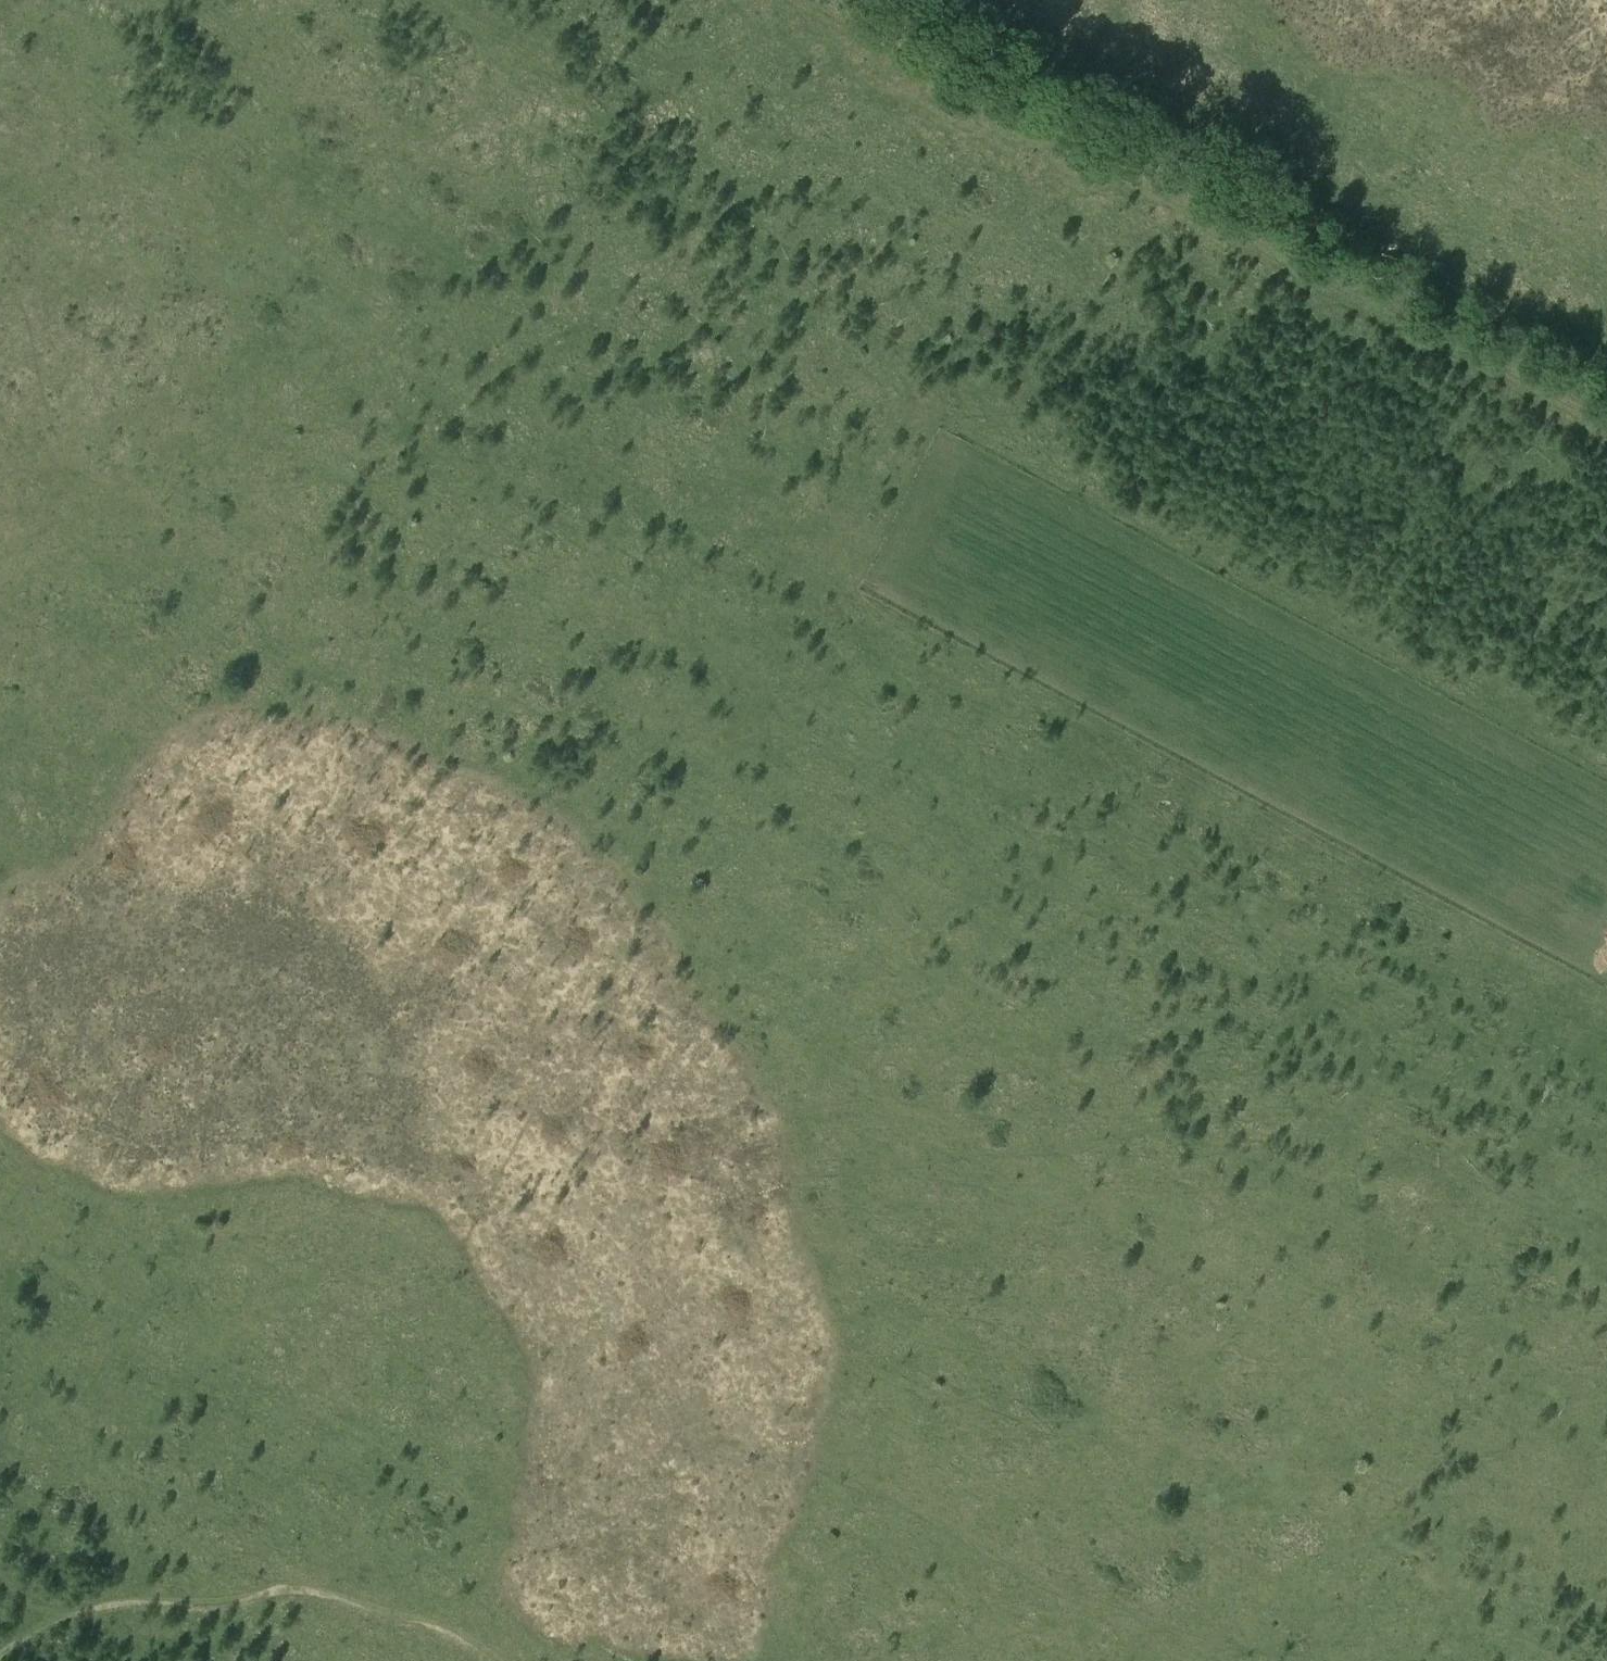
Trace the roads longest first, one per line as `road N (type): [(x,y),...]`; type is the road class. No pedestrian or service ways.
road 1 (track): [(1606,436),(1410,337),(797,0)]

